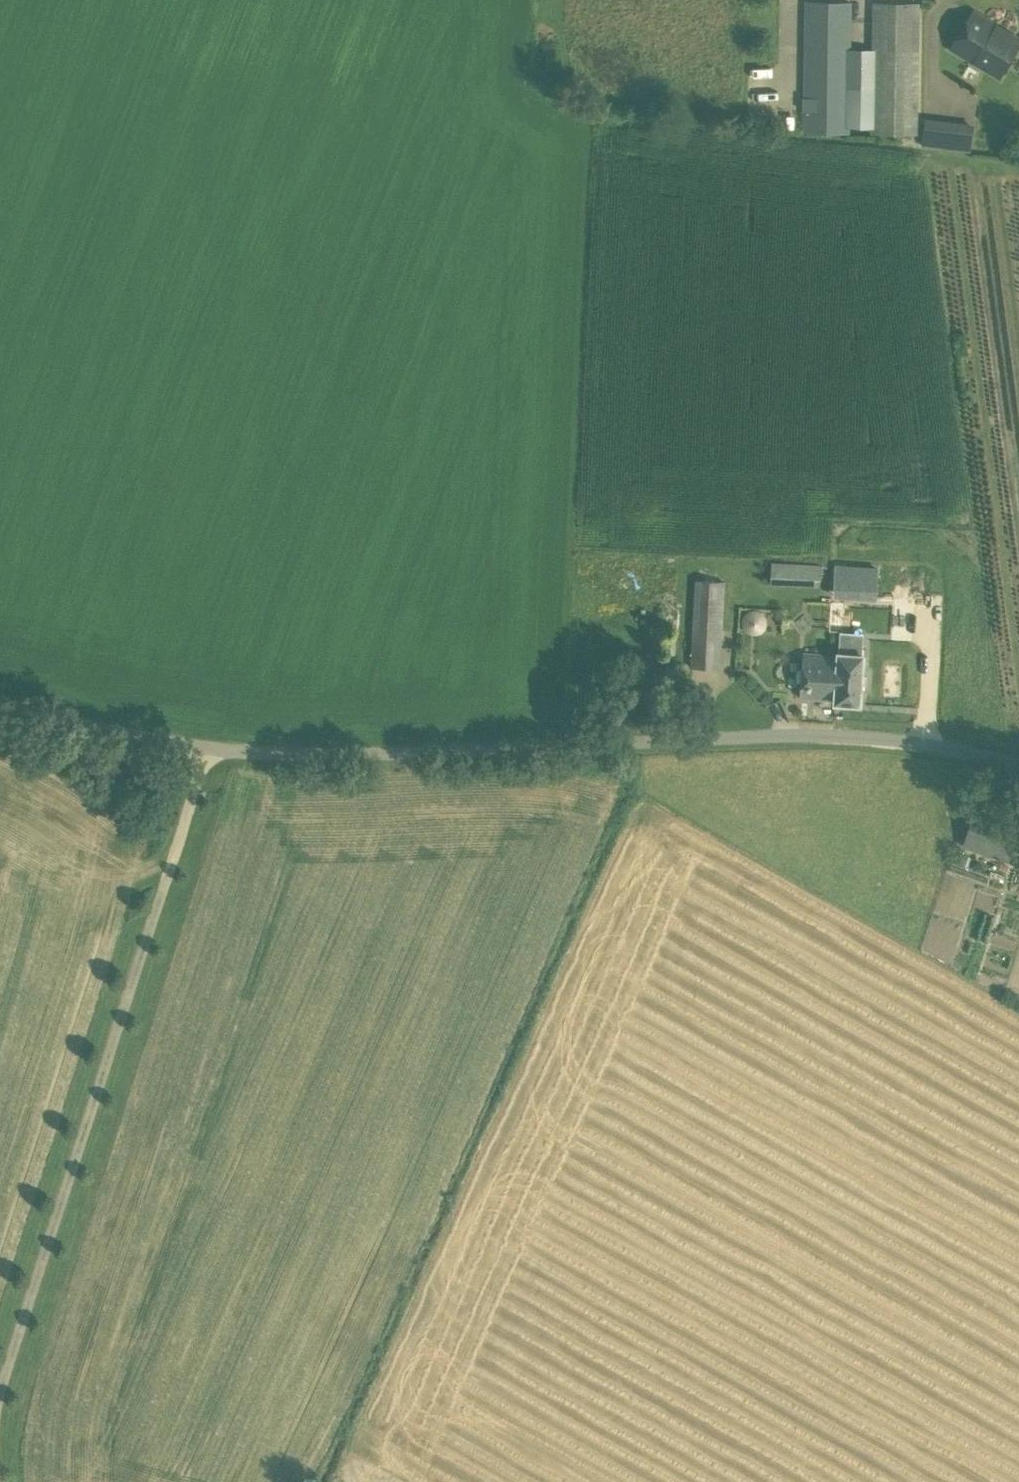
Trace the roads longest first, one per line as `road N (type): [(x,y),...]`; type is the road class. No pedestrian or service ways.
road 1 (unclassified): [(1018,753),(586,743),(228,755),(0,711)]

